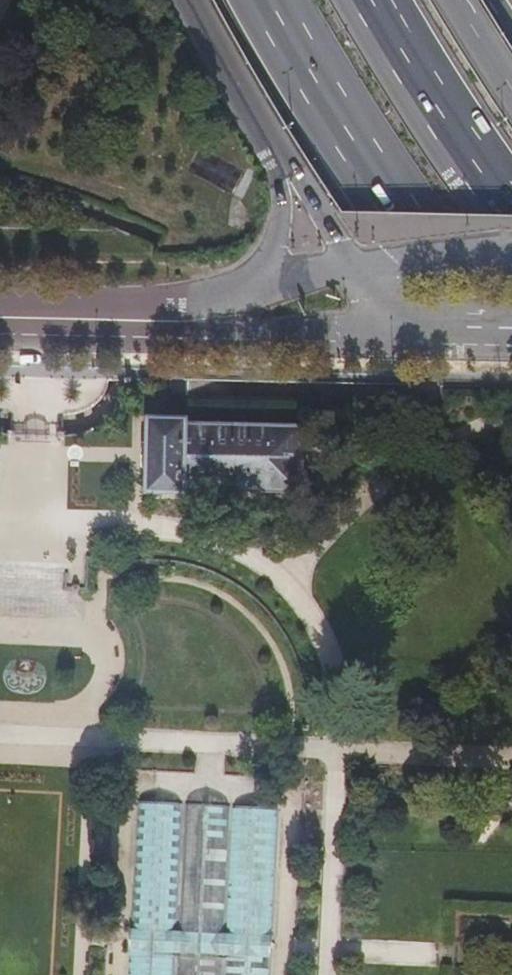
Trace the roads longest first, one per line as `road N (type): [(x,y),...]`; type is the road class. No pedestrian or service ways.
road 1 (motorway): [(0,143),(124,178),(209,219),(321,294),(418,385),(511,518)]
road 2 (trunk): [(270,0),(511,374)]
road 3 (trunk): [(511,213),(374,0)]
road 4 (secondary): [(150,323),(395,335)]
road 5 (trunk): [(189,0),(275,154)]
road 6 (secondary): [(511,259),(347,265)]
road 7 (secondary): [(0,319),(150,323)]
road 8 (trunk): [(275,154),(339,241),(347,265)]
road 9 (trunk): [(275,154),(281,216),(258,283)]

